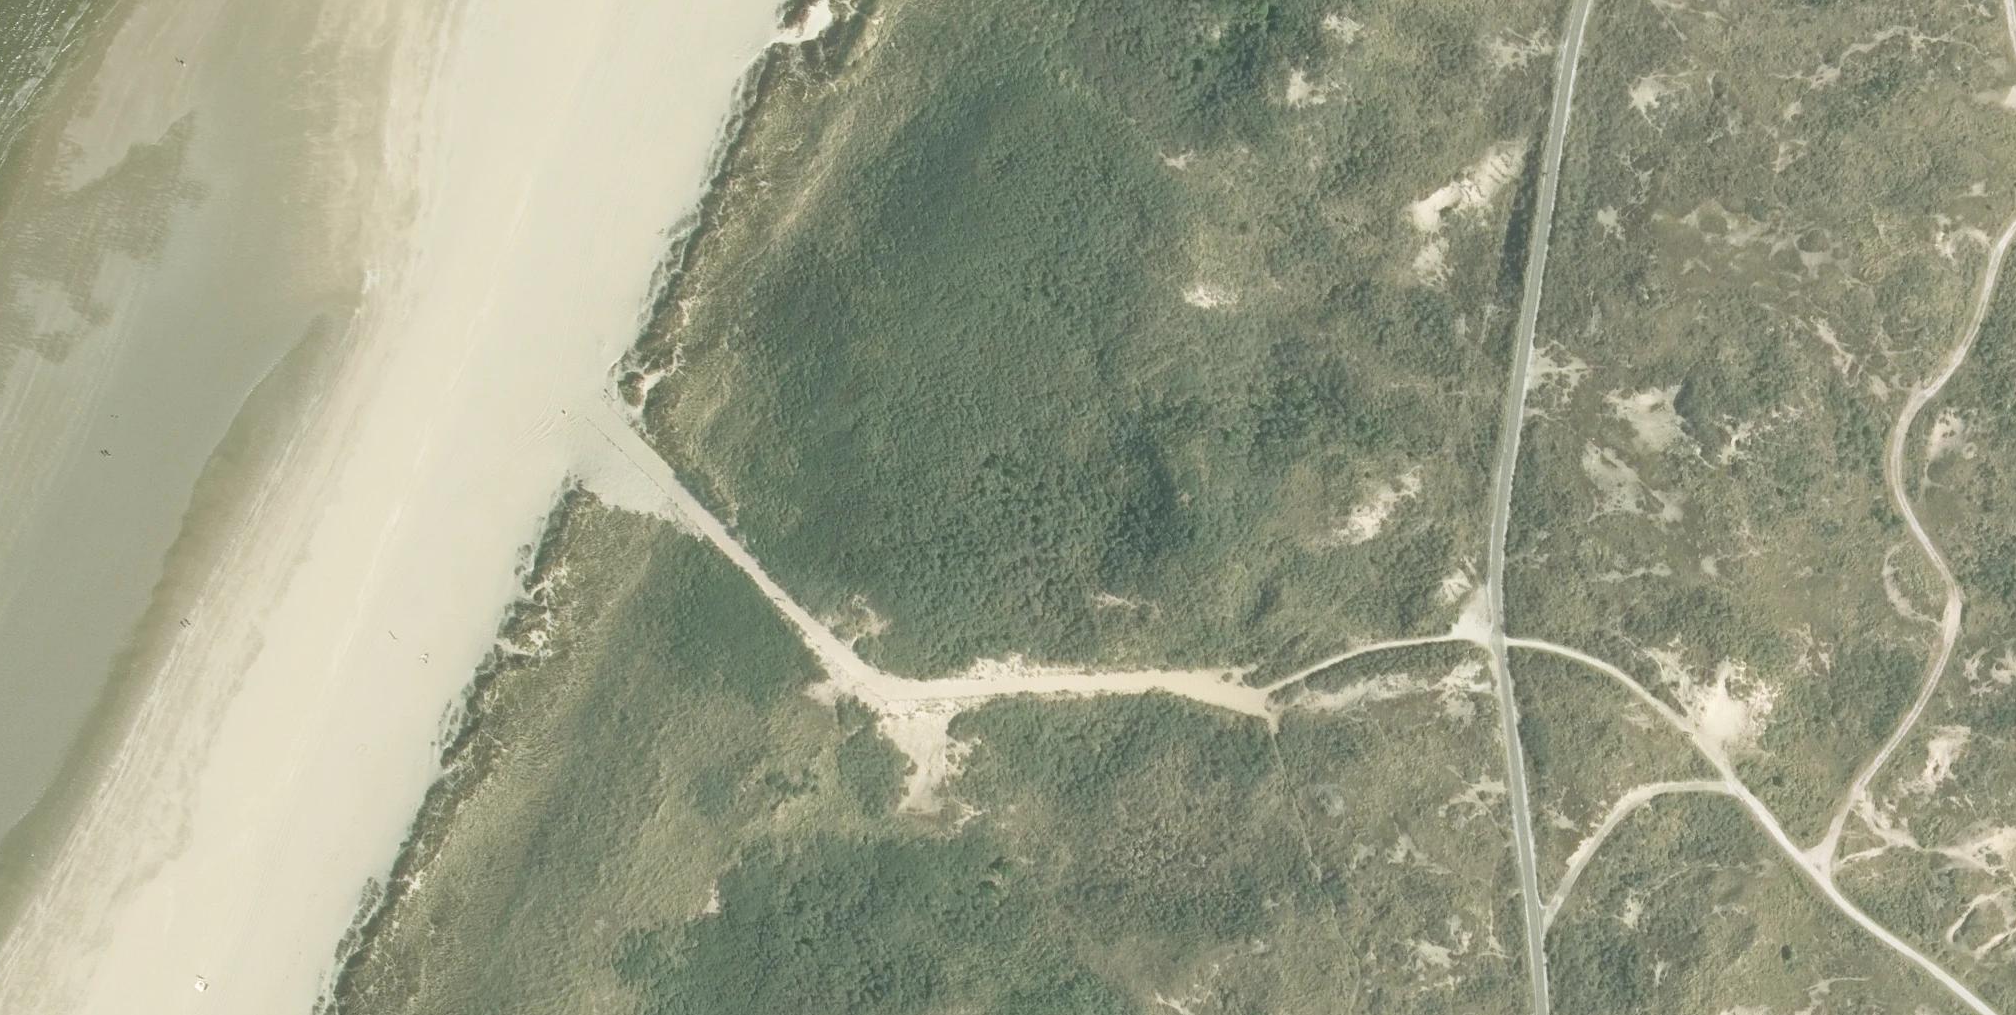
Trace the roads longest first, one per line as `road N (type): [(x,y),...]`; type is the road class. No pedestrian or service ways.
road 1 (track): [(1813,871),(1923,698),(1957,626),(1953,583),(1903,506),(1897,440),(1968,341),(1996,255),(2015,224)]
road 2 (track): [(1988,1014),(1843,904),(1725,771),(1615,672),(1573,654),(1499,640)]

